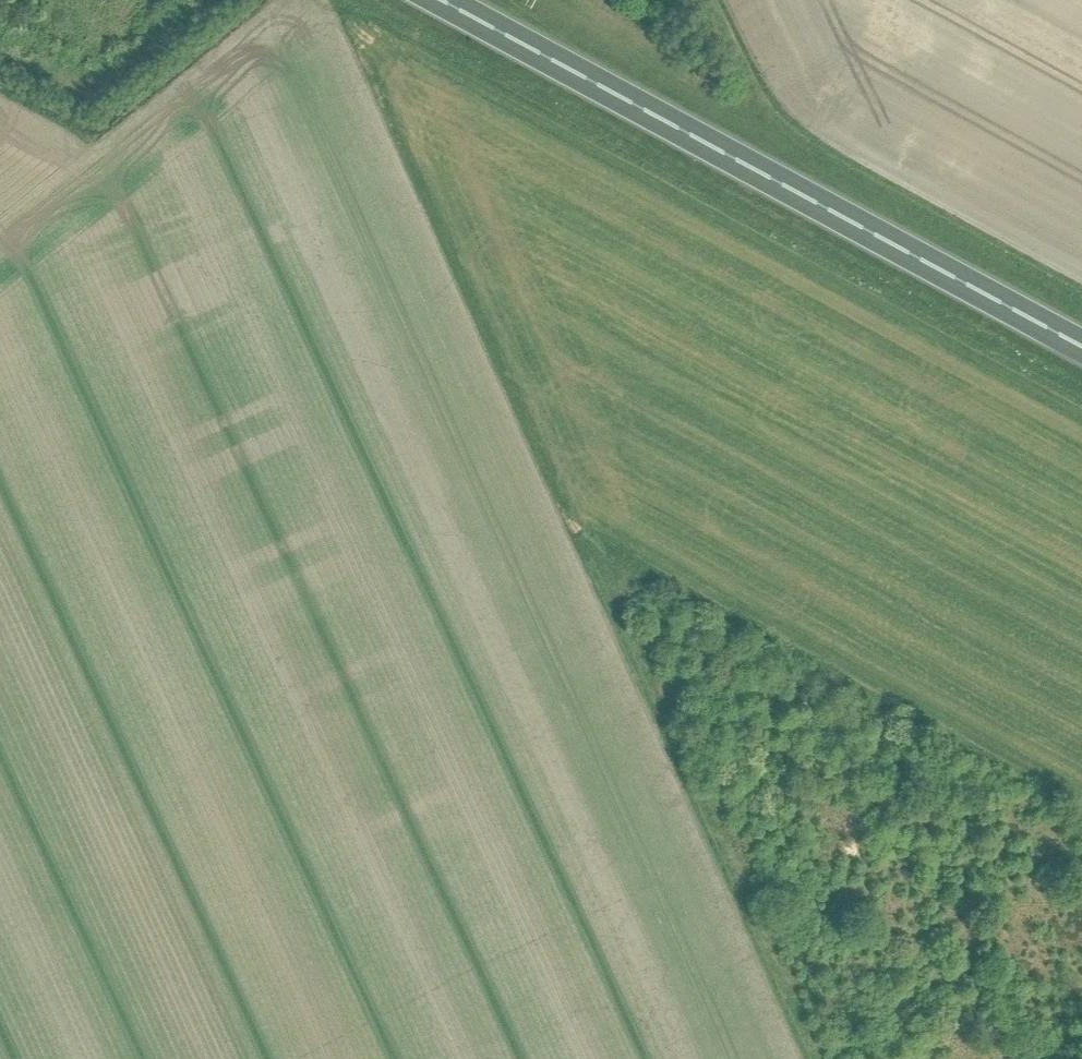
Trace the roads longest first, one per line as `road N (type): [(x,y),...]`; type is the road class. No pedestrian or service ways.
road 1 (trunk): [(1081,347),(439,0)]

